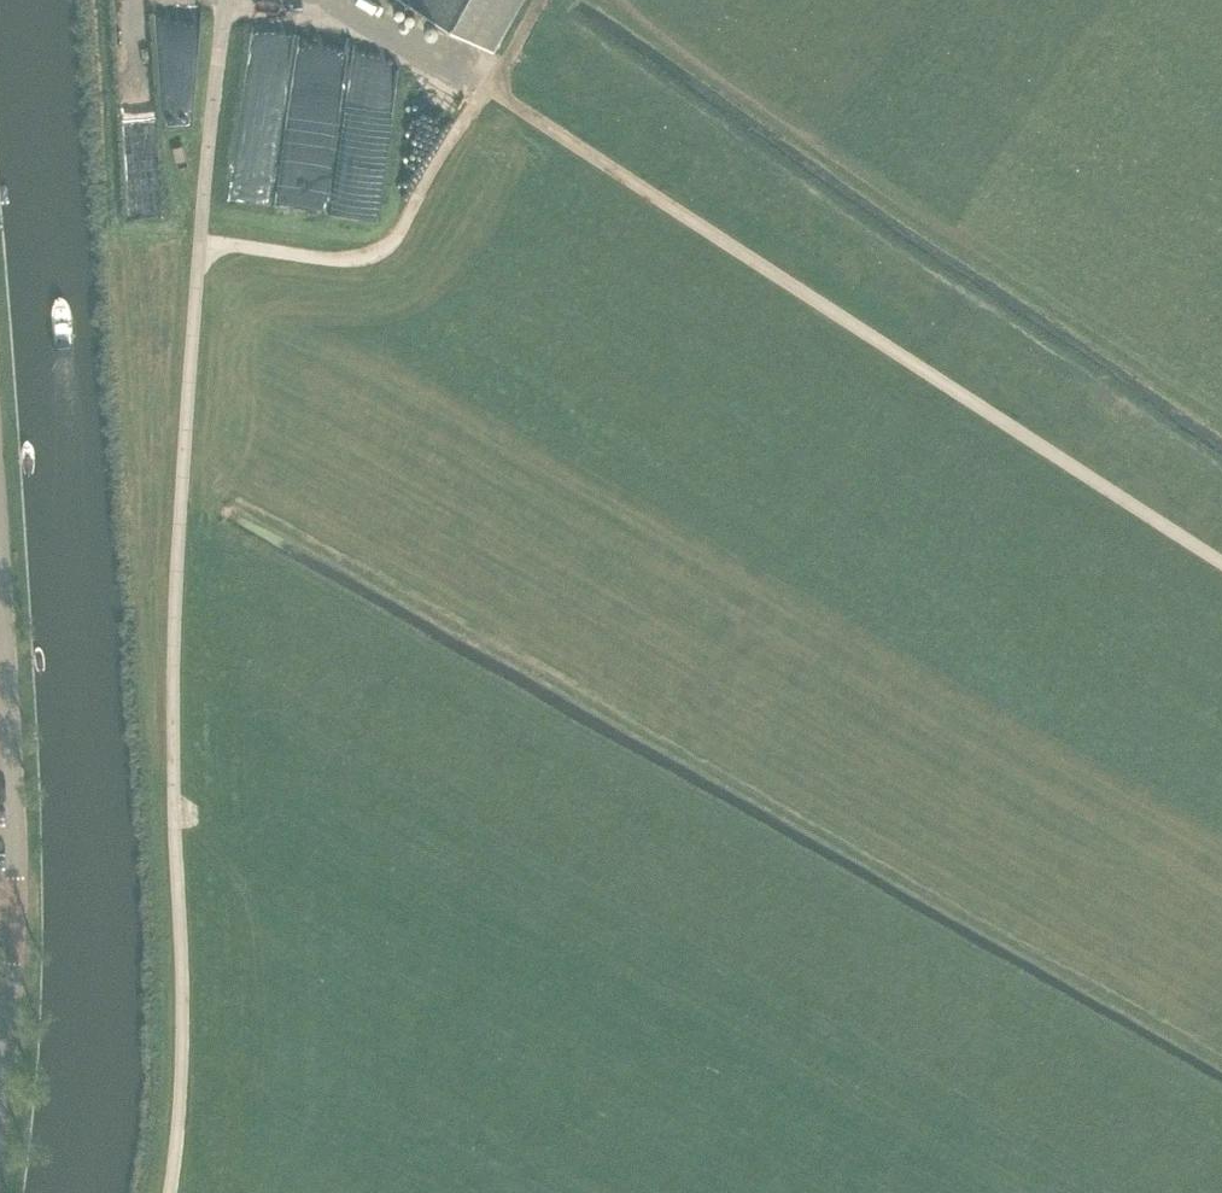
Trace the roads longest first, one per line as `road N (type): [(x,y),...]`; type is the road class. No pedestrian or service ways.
road 1 (track): [(229,0),(178,553),(173,758),(181,1076),(174,1192)]
road 2 (track): [(323,0),(489,87),(1221,561)]
road 3 (track): [(201,241),(347,258),(377,252),(397,236),(536,0)]
road 4 (tertiary): [(17,920),(0,527)]
road 5 (tertiary): [(0,1114),(17,920)]

